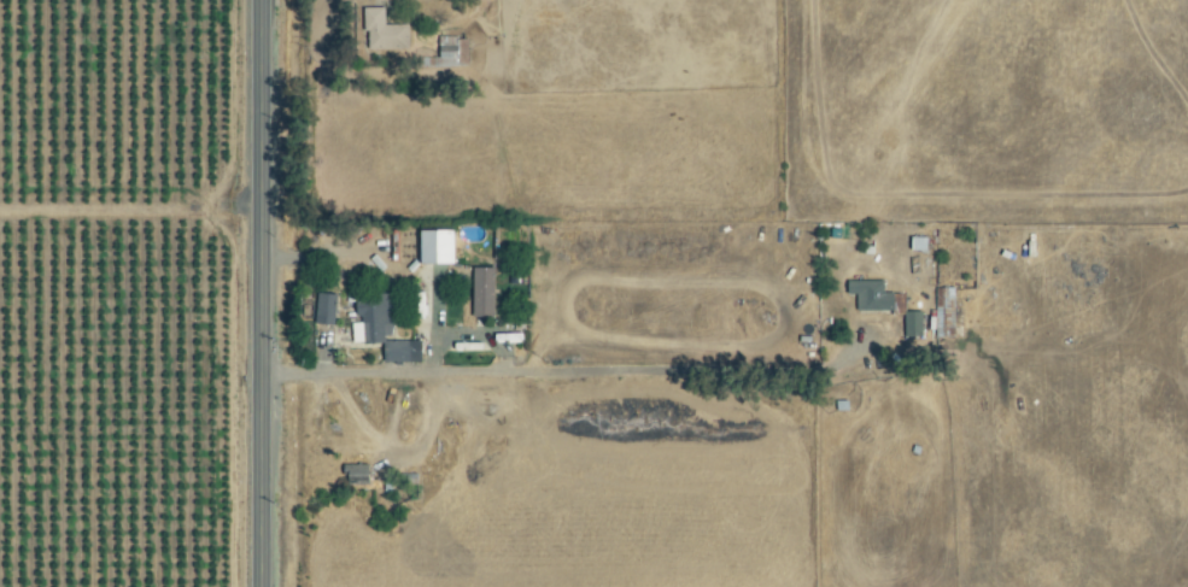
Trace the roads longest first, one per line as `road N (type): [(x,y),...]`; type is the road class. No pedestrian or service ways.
road 1 (secondary): [(261,586),(260,0)]
road 2 (track): [(261,202),(0,208)]

